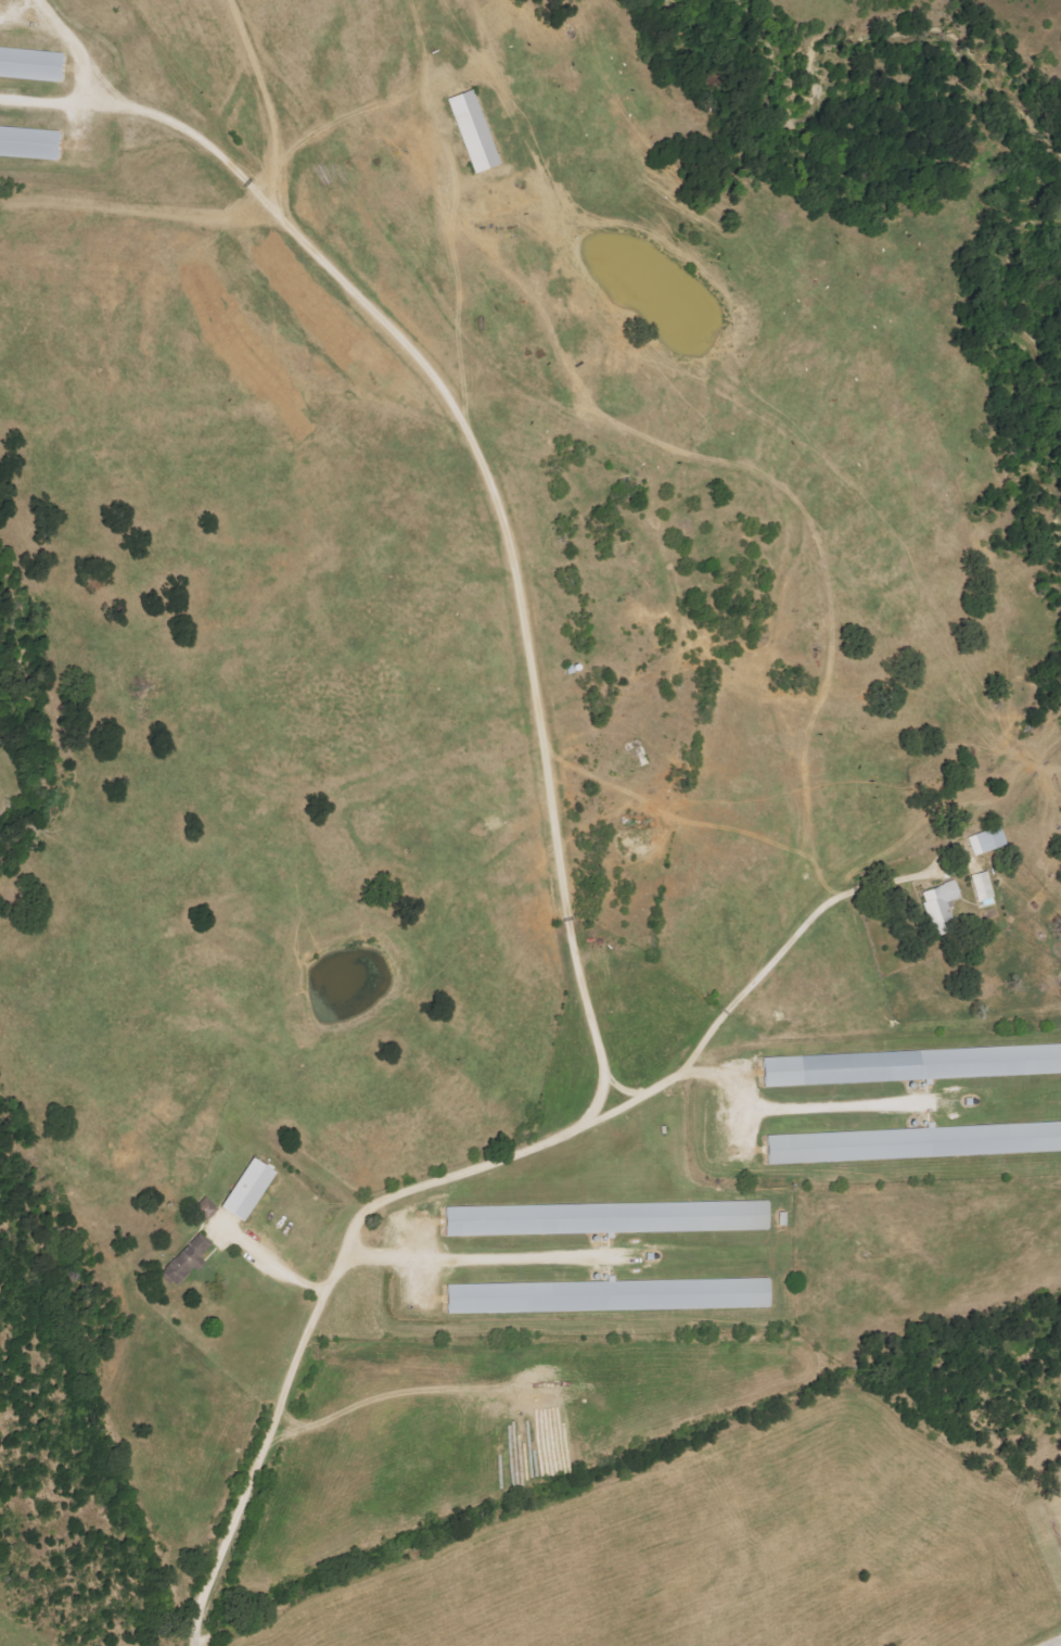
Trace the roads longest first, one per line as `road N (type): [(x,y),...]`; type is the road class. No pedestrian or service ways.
road 1 (residential): [(194,1645),(196,1611),(358,1220),(391,1198),(525,1153),(679,1079),(731,1008),(830,904),(913,882)]

